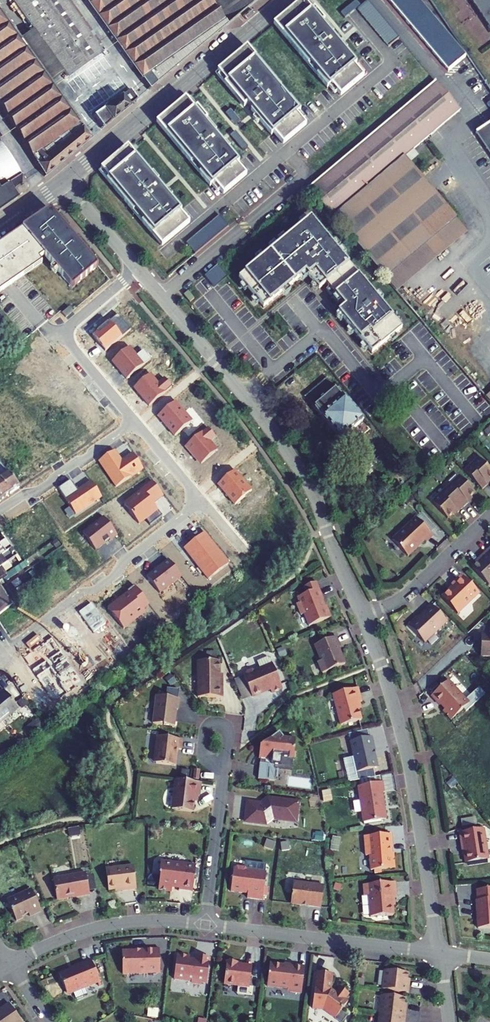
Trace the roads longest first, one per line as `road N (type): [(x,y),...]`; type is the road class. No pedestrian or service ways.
road 1 (residential): [(138,269),(297,467),(363,616)]
road 2 (residential): [(134,421),(202,502),(4,653)]
road 3 (residential): [(363,616),(408,757),(439,953)]
road 4 (tertiary): [(285,0),(65,182)]
road 5 (residential): [(205,924),(439,953)]
road 6 (residential): [(138,269),(61,333),(134,421)]
road 7 (residential): [(11,965),(101,927),(205,924)]
road 8 (residential): [(363,616),(404,596),(489,516)]
road 9 (residential): [(0,510),(134,421)]
road 10 (residential): [(205,924),(225,765)]

